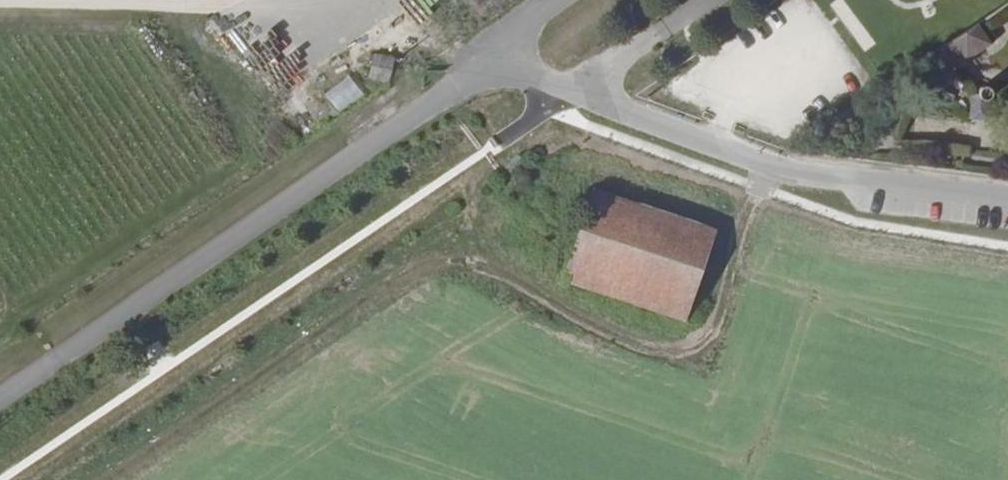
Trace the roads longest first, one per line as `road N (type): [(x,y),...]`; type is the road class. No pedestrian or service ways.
road 1 (track): [(111,479),(430,265),(472,264),(640,347),(677,354),(711,320),(748,224),(780,169)]
road 2 (unclassified): [(490,66),(800,176),(1007,203)]
road 3 (track): [(0,3),(248,10),(383,35),(490,66)]

